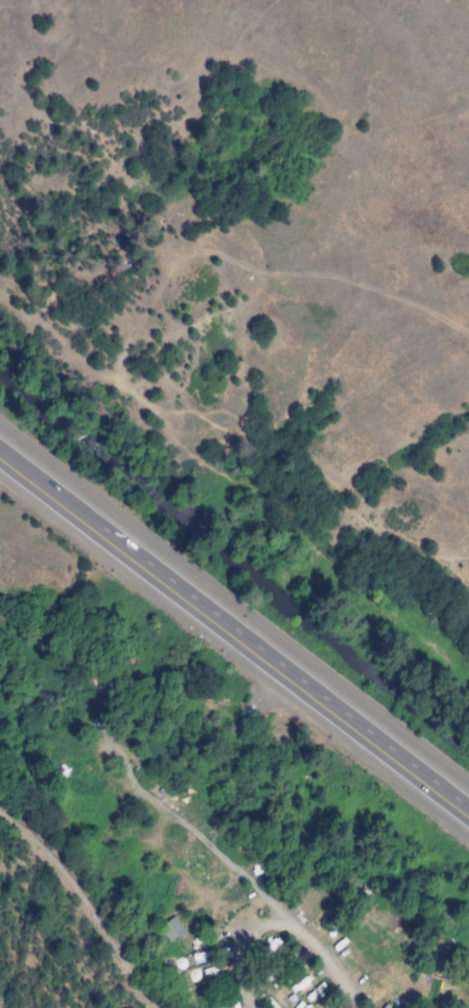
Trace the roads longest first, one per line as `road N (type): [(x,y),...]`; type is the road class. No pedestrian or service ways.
road 1 (primary): [(464,805),(0,451)]

